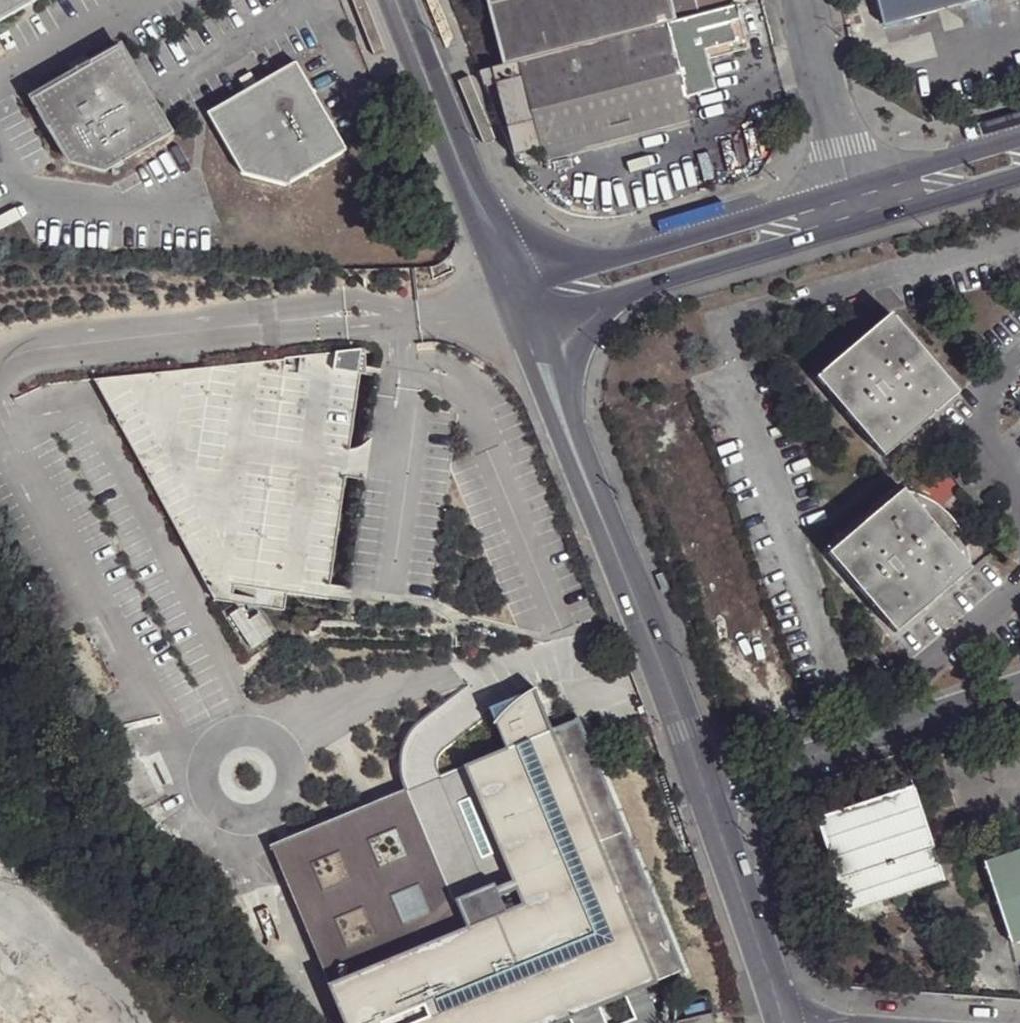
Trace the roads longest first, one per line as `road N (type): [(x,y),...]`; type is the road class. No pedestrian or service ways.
road 1 (residential): [(1019,238),(745,313),(726,342),(848,687)]
road 2 (tertiary): [(522,323),(704,795)]
road 3 (tertiary): [(857,184),(507,285)]
road 4 (tertiary): [(522,323),(866,219)]
road 5 (tertiary): [(394,0),(507,285)]
road 6 (tertiary): [(704,795),(783,1022)]
road 7 (unclassified): [(808,0),(857,184)]
road 8 (residential): [(704,795),(867,740)]
road 9 (tertiary): [(1019,136),(857,184)]
road 10 (residential): [(867,740),(1019,688)]
road 11 (tertiary): [(866,219),(1019,174)]

